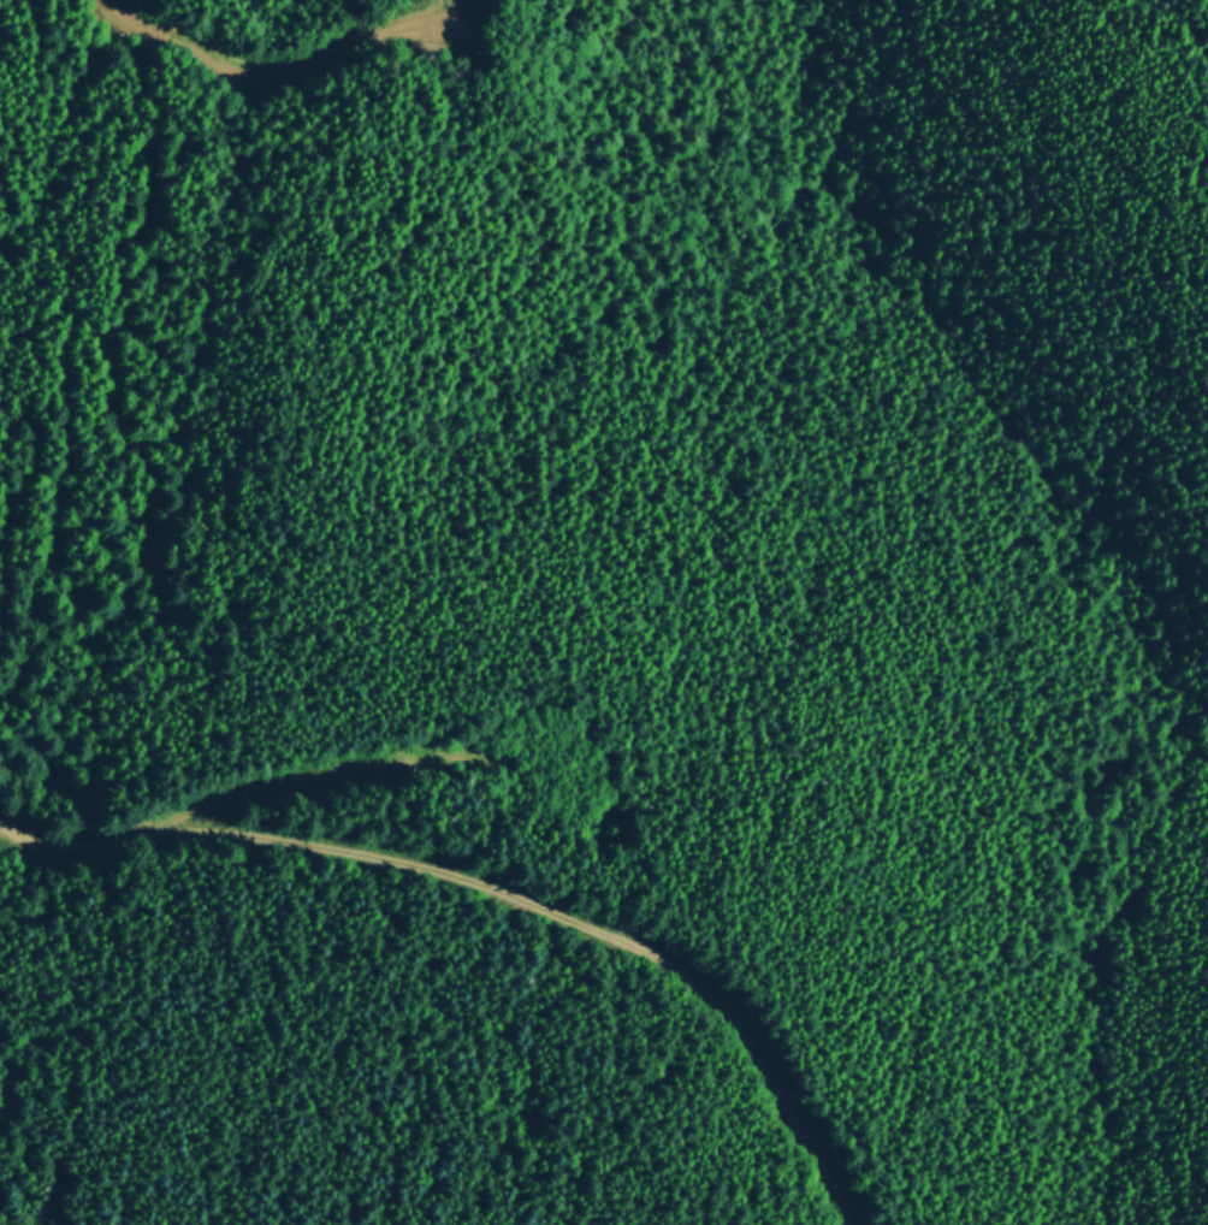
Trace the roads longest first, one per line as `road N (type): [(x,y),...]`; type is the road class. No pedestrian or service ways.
road 1 (track): [(855,1224),(811,1122),(759,1032),(715,983),(669,954),(439,865),(185,830),(55,847),(28,834),(0,805)]
road 2 (track): [(107,0),(212,58),(263,65),(343,53),(436,24),(464,29)]

